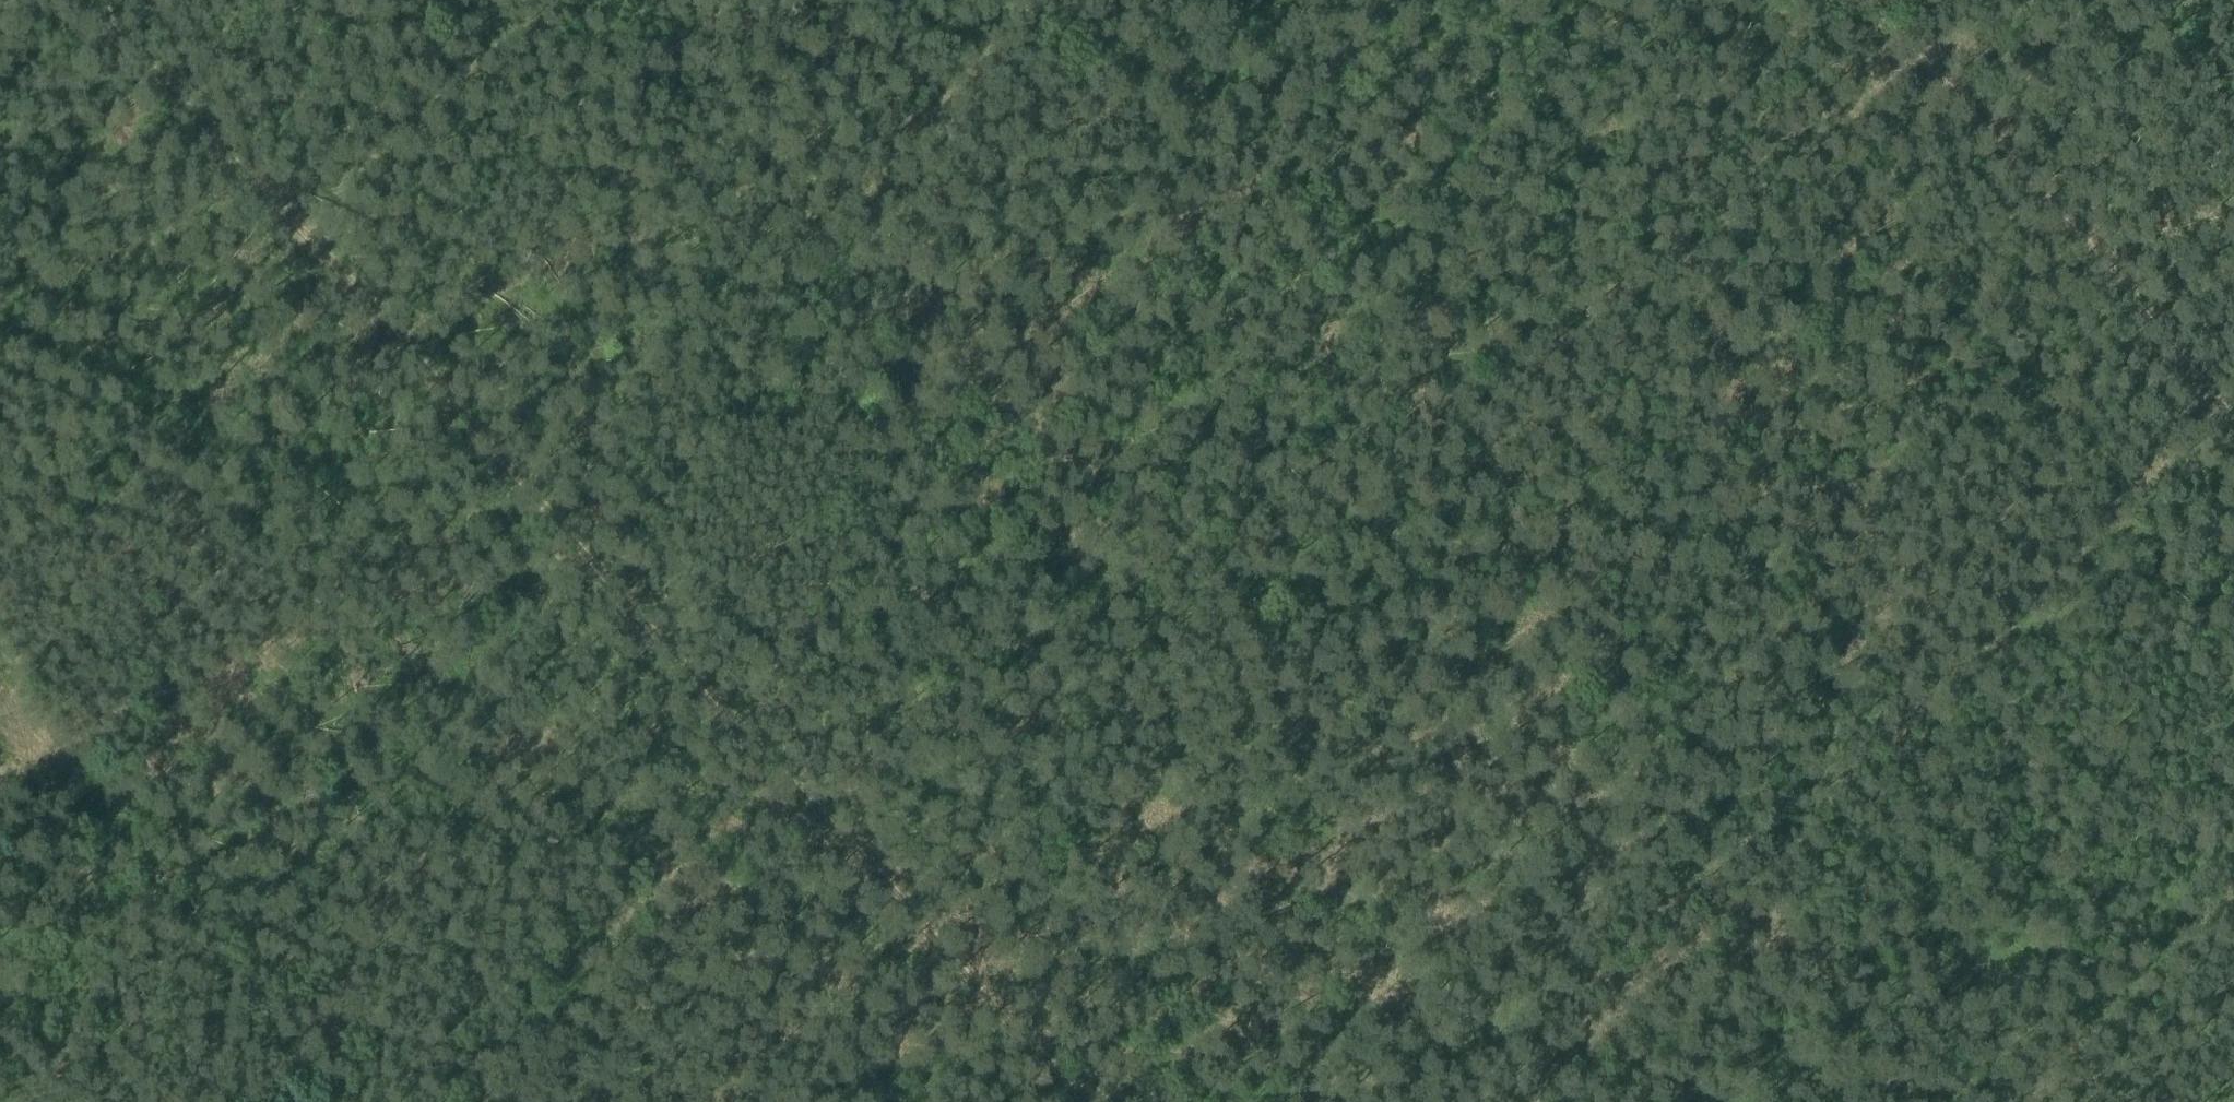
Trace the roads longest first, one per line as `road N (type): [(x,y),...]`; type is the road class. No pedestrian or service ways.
road 1 (track): [(63,0),(1052,1101)]
road 2 (track): [(2233,419),(1867,0)]

